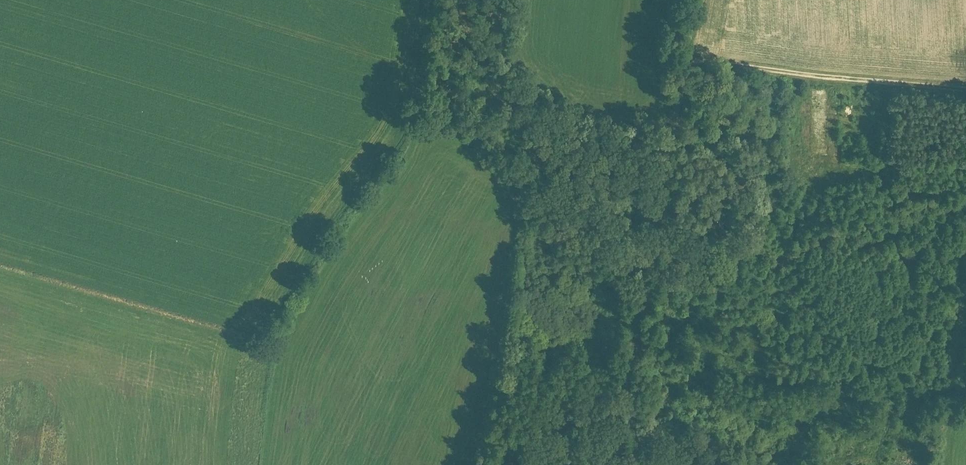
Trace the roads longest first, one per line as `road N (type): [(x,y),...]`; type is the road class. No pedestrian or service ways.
road 1 (unclassified): [(642,464),(632,436),(631,343),(693,0)]
road 2 (track): [(965,83),(835,78),(685,51)]

